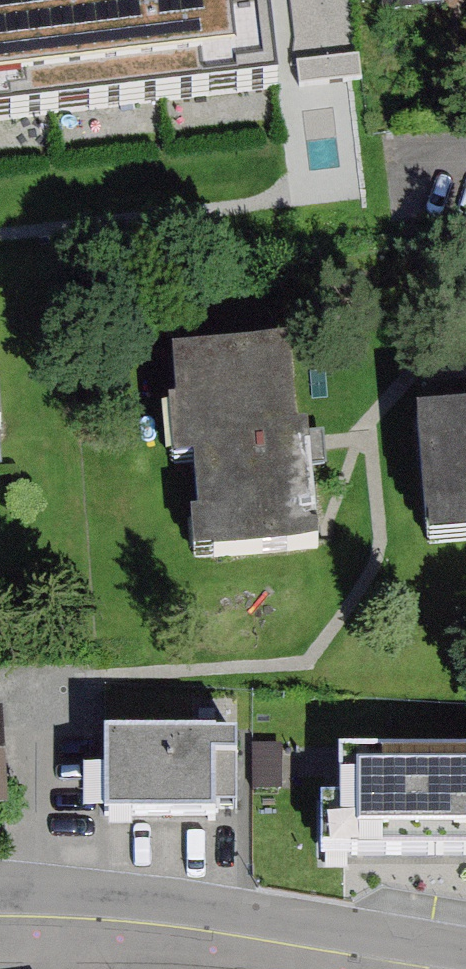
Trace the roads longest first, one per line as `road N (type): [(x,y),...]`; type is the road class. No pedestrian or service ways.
road 1 (residential): [(0,886),(195,904),(465,948)]

